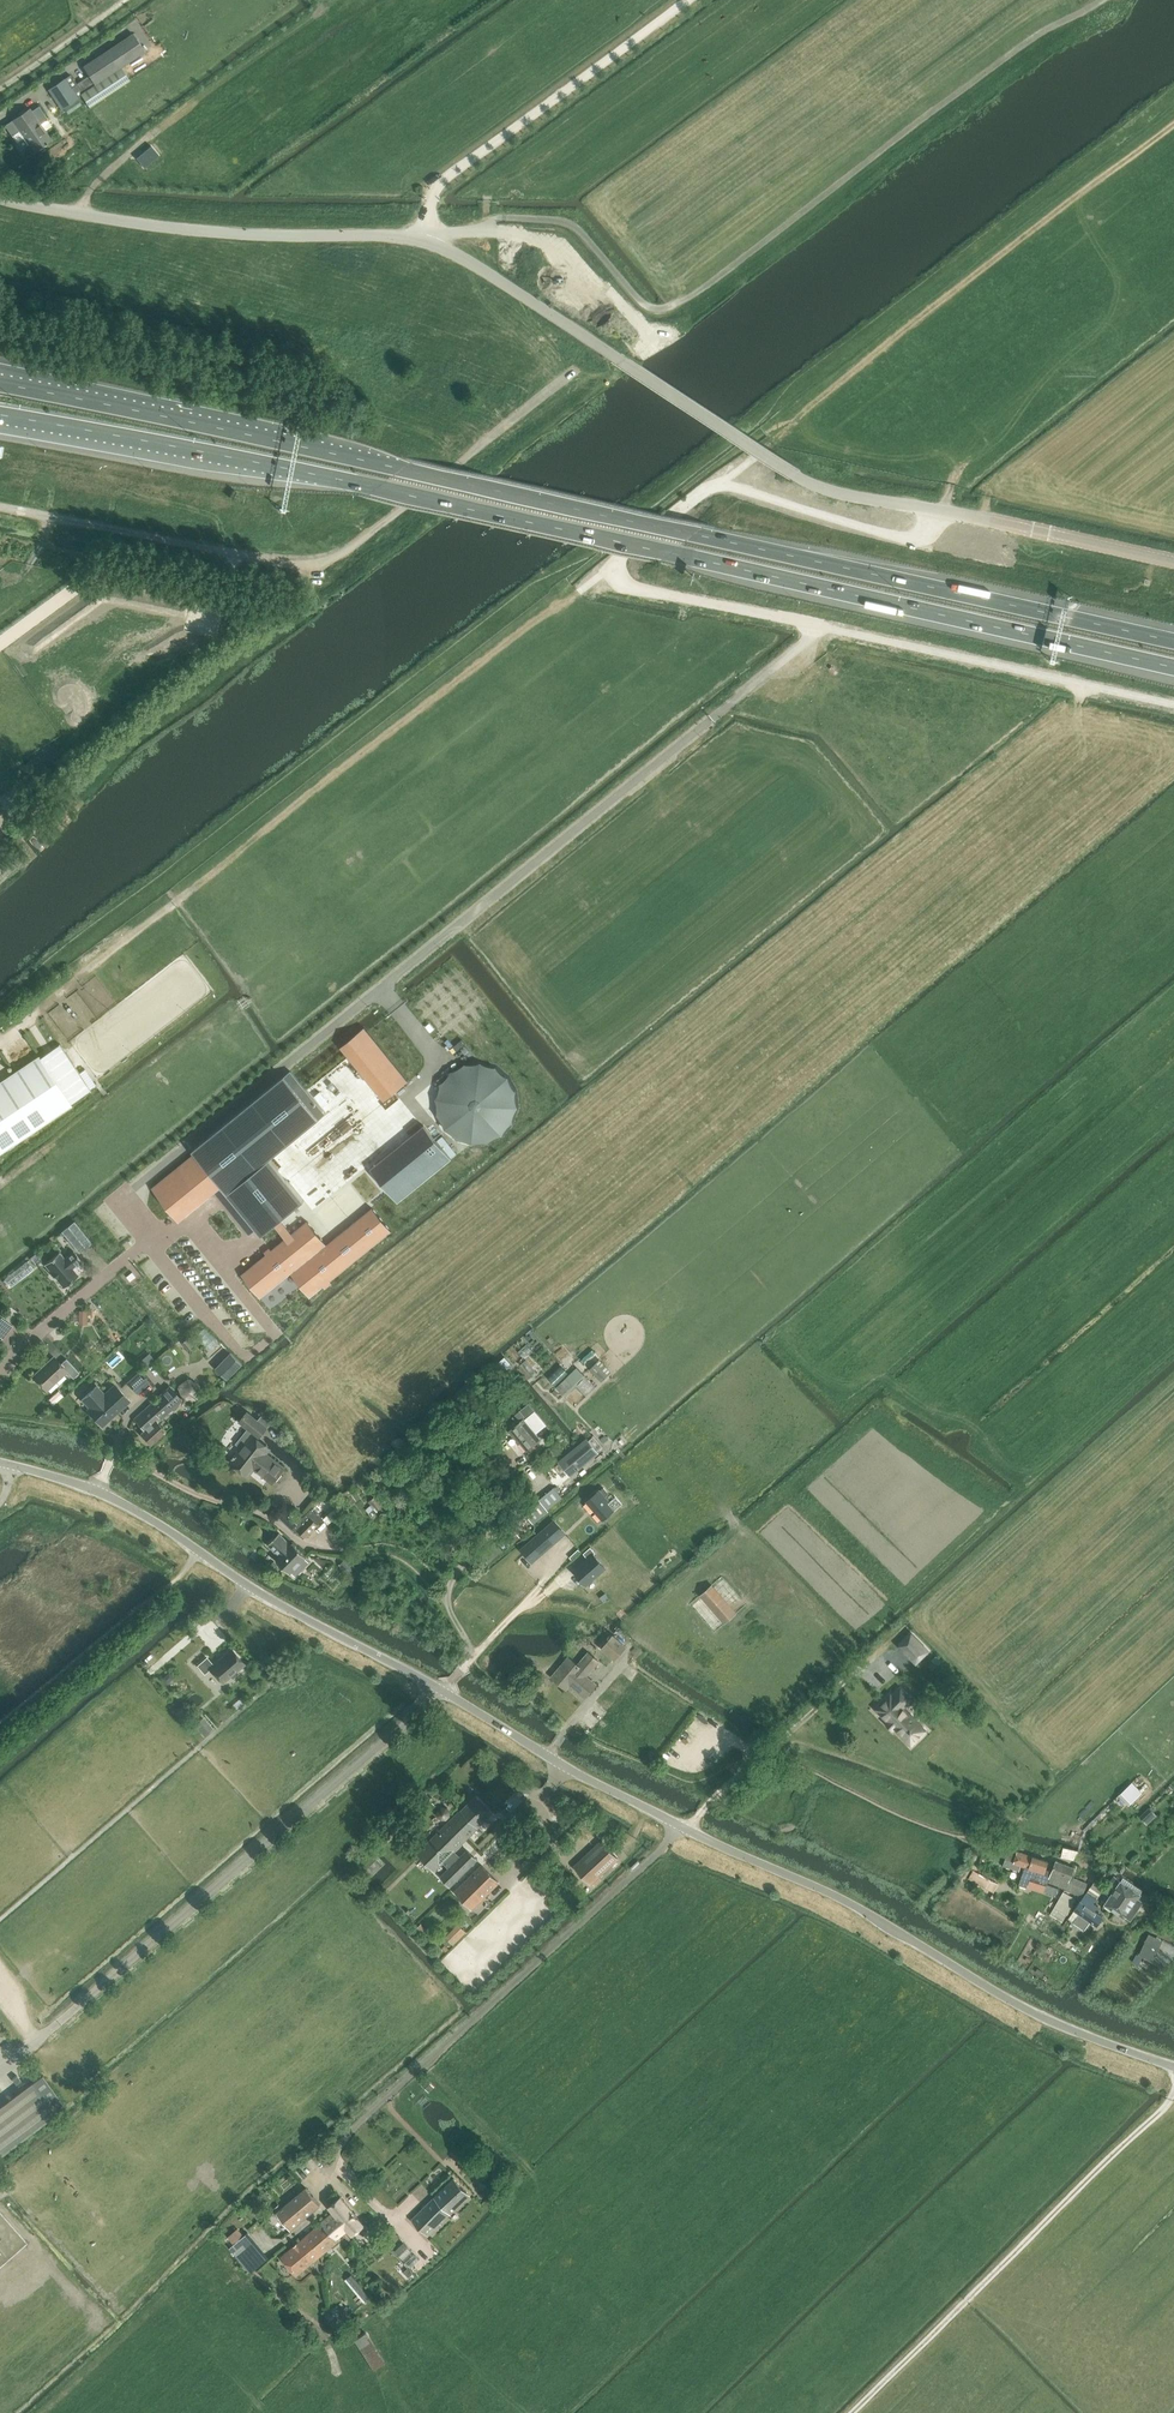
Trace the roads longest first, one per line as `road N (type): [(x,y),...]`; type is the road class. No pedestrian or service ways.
road 1 (unclassified): [(1173,2067),(1037,2016),(890,1927),(610,1791),(248,1586),(123,1504),(0,1463)]
road 2 (unclassified): [(1173,563),(819,487),(435,243),(236,235),(0,199)]
road 3 (motorway): [(1173,641),(0,384)]
road 4 (motorway): [(0,416),(317,475),(1173,667)]
road 5 (track): [(613,574),(448,686),(0,1044)]
road 6 (track): [(613,574),(621,583),(721,607),(1173,704)]
road 7 (track): [(726,483),(812,399),(1173,120)]
road 8 (track): [(952,485),(936,525),(912,540),(719,483),(616,559),(613,574)]
road 9 (track): [(271,1686),(0,1920)]
road 10 (track): [(0,88),(130,0)]

